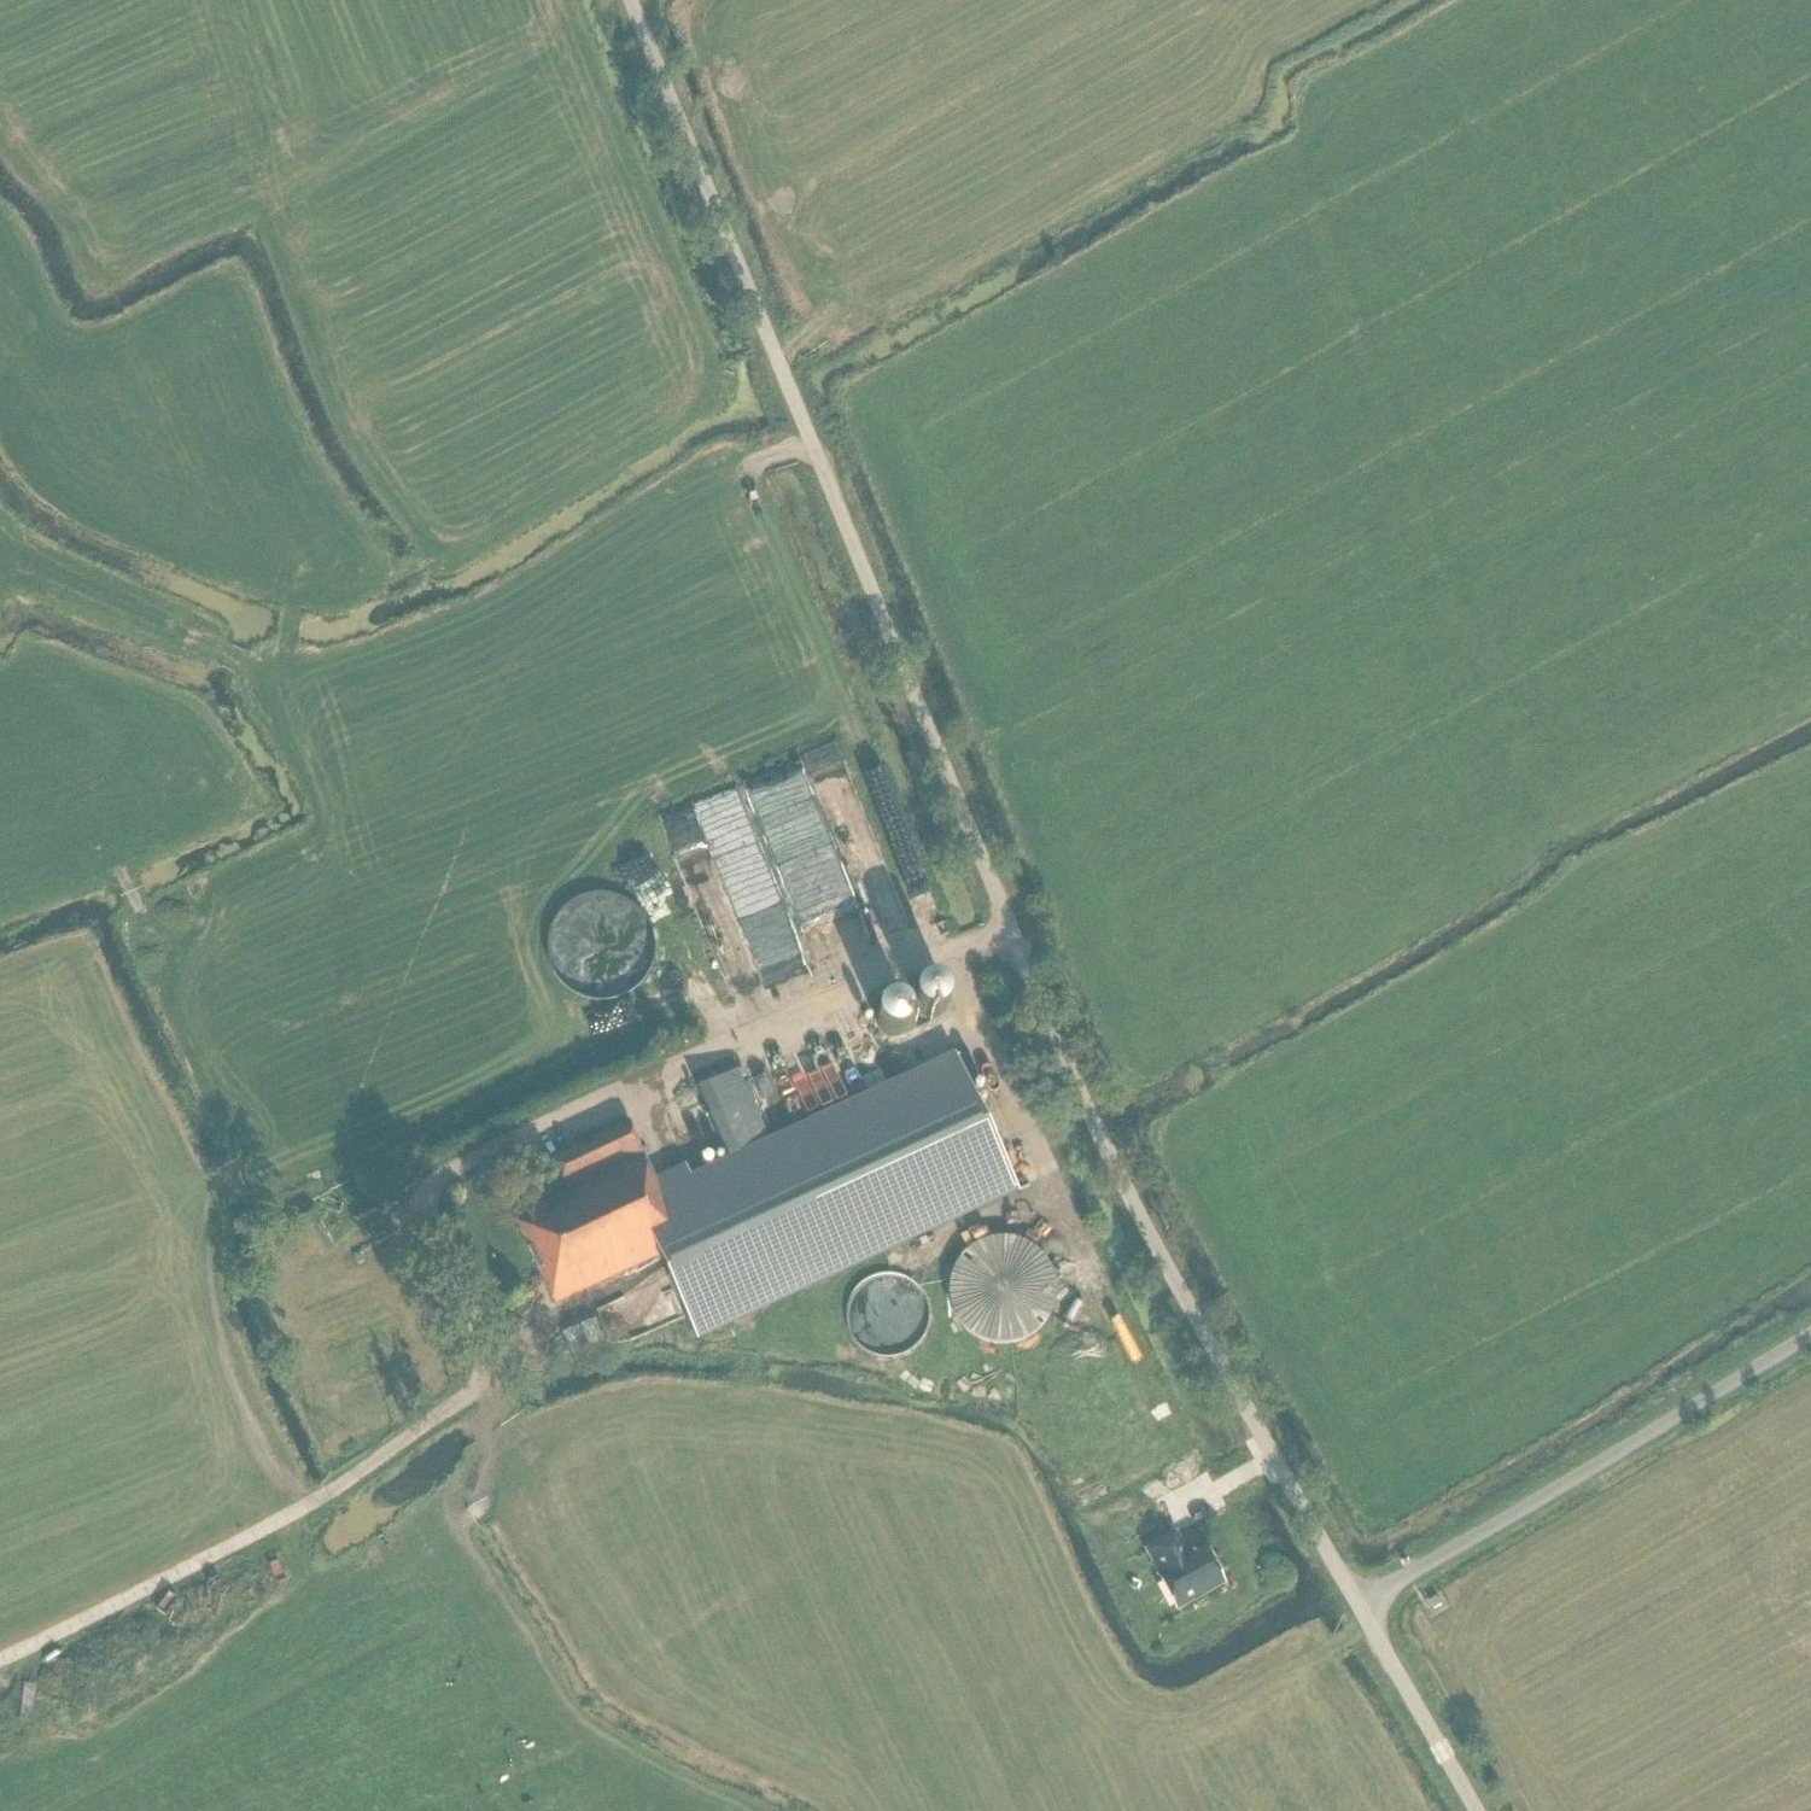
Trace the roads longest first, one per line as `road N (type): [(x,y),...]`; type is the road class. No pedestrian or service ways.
road 1 (unclassified): [(1476,1810),(1121,1181),(985,875),(627,0)]
road 2 (track): [(488,1378),(306,1507),(0,1660)]

